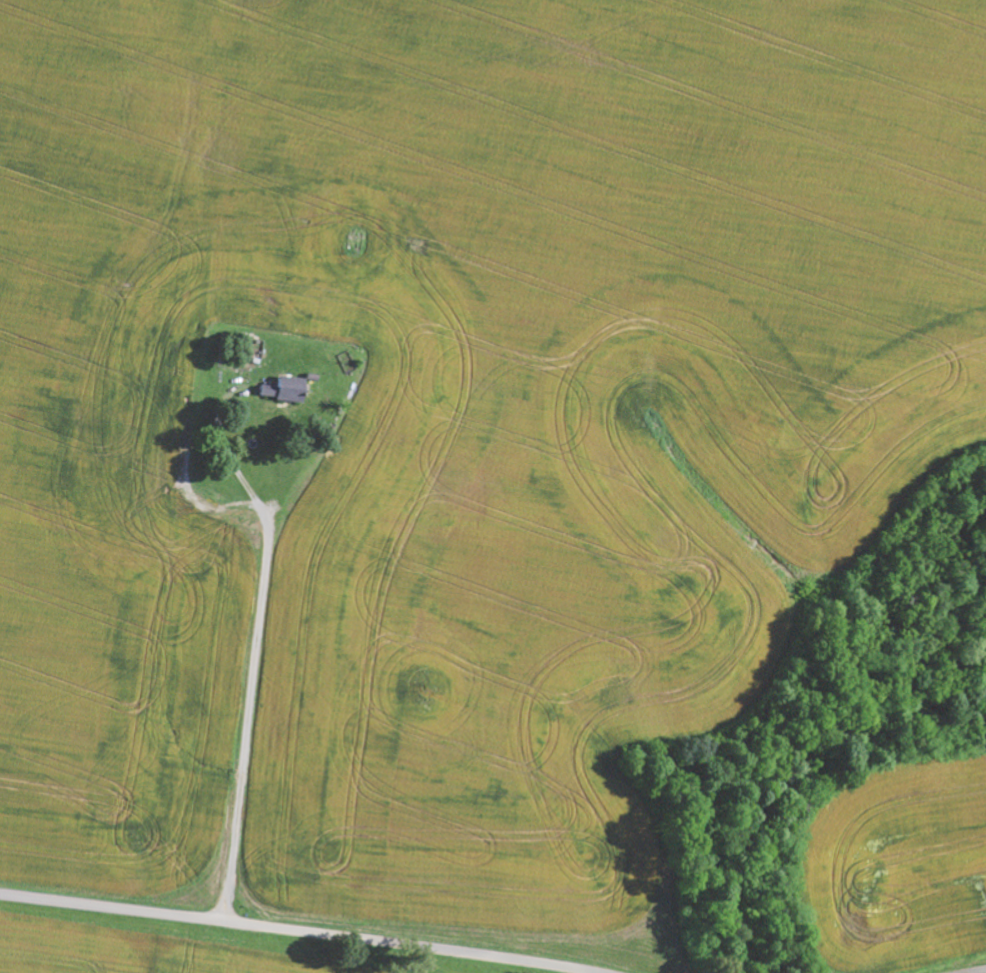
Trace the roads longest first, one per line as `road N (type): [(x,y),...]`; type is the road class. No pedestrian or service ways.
road 1 (residential): [(581,972),(0,897)]

